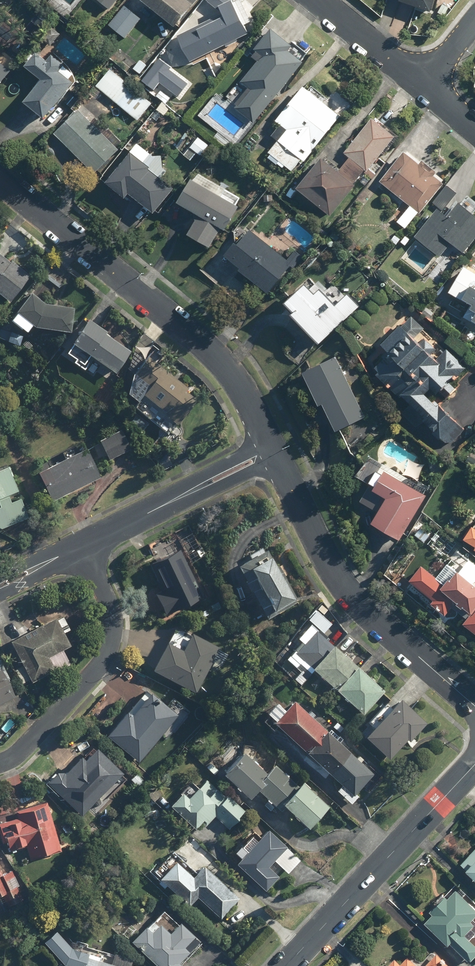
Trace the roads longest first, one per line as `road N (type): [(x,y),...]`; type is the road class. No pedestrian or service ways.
road 1 (residential): [(273,450),(232,377),(191,332),(0,177)]
road 2 (residential): [(474,706),(351,594),(273,450)]
road 3 (tertiary): [(287,965),(474,765)]
road 4 (residential): [(81,547),(109,609),(106,655),(20,755),(0,764)]
road 5 (residential): [(81,547),(273,450)]
road 6 (residential): [(316,0),(422,87)]

